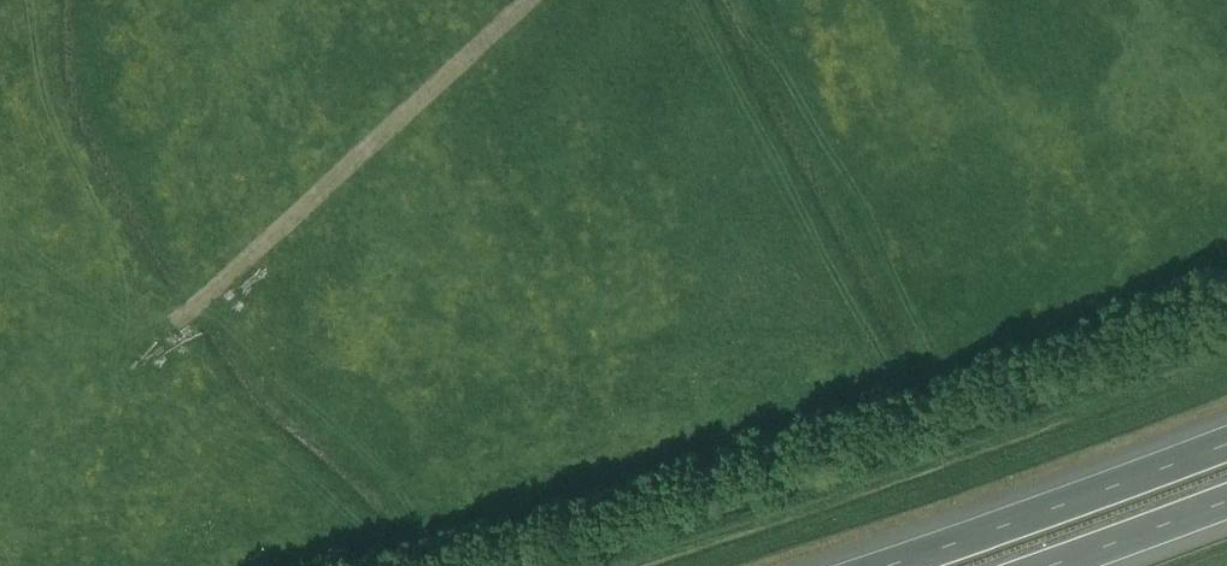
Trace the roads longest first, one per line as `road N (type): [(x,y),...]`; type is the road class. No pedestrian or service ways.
road 1 (track): [(527,0),(170,328)]
road 2 (motorway): [(1226,442),(876,565)]
road 3 (motorway): [(1038,565),(1226,497)]

